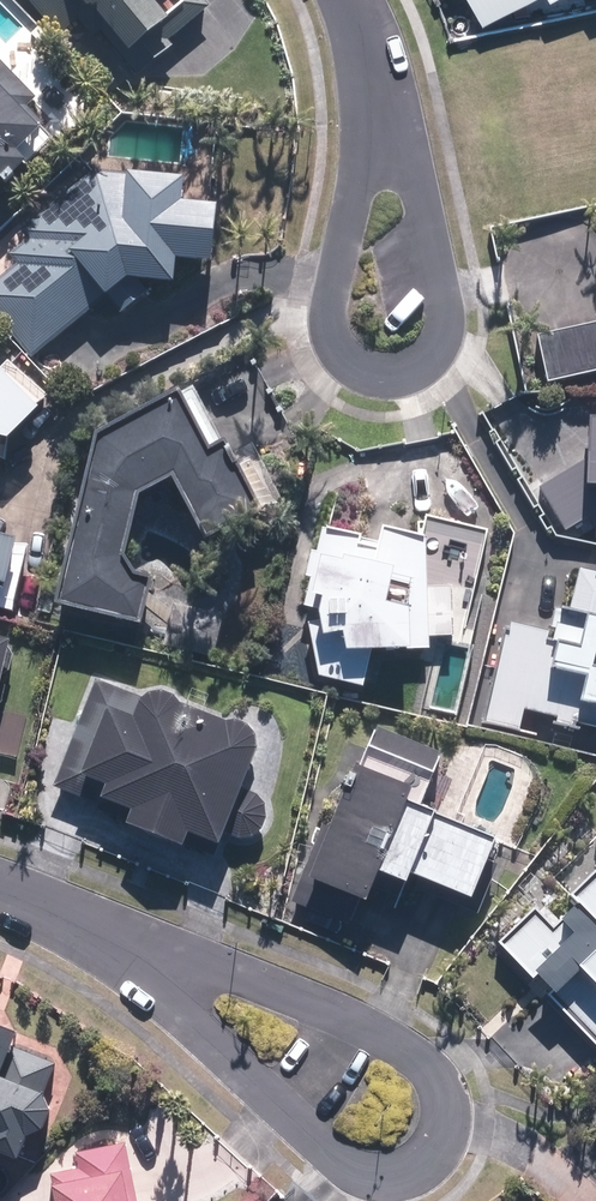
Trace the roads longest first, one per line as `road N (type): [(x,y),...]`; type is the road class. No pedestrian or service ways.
road 1 (residential): [(154,957),(323,1011),(391,1044),(429,1077),(443,1126),(424,1164),(382,1177),(347,1166)]
road 2 (residential): [(375,75),(432,234),(444,321),(433,359),(394,378)]
road 3 (residential): [(394,378),(350,360),(334,313),(367,159),(375,75)]
road 4 (residential): [(347,1166),(236,1065),(154,957)]
road 5 (residential): [(0,895),(154,957)]

